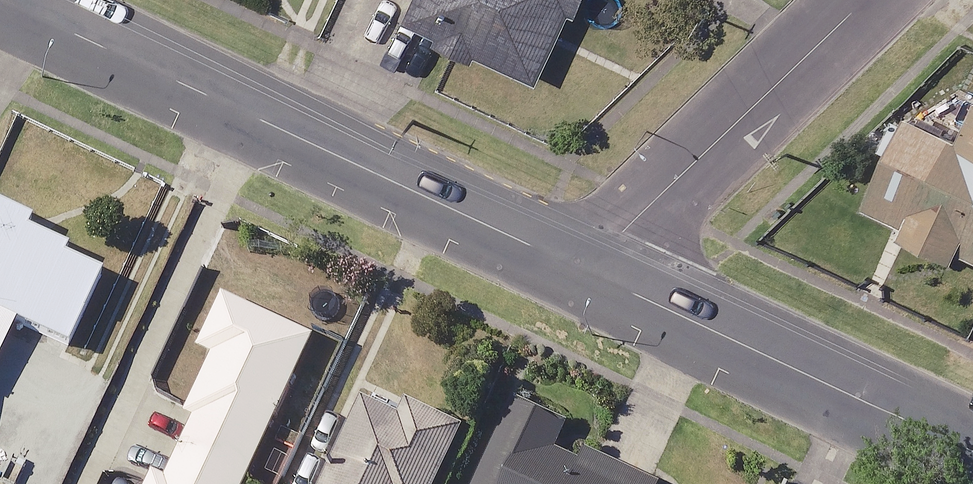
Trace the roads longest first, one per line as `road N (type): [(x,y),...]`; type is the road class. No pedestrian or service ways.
road 1 (residential): [(4,0),(585,271)]
road 2 (residential): [(585,271),(972,452)]
road 3 (unclassified): [(585,271),(869,0)]

